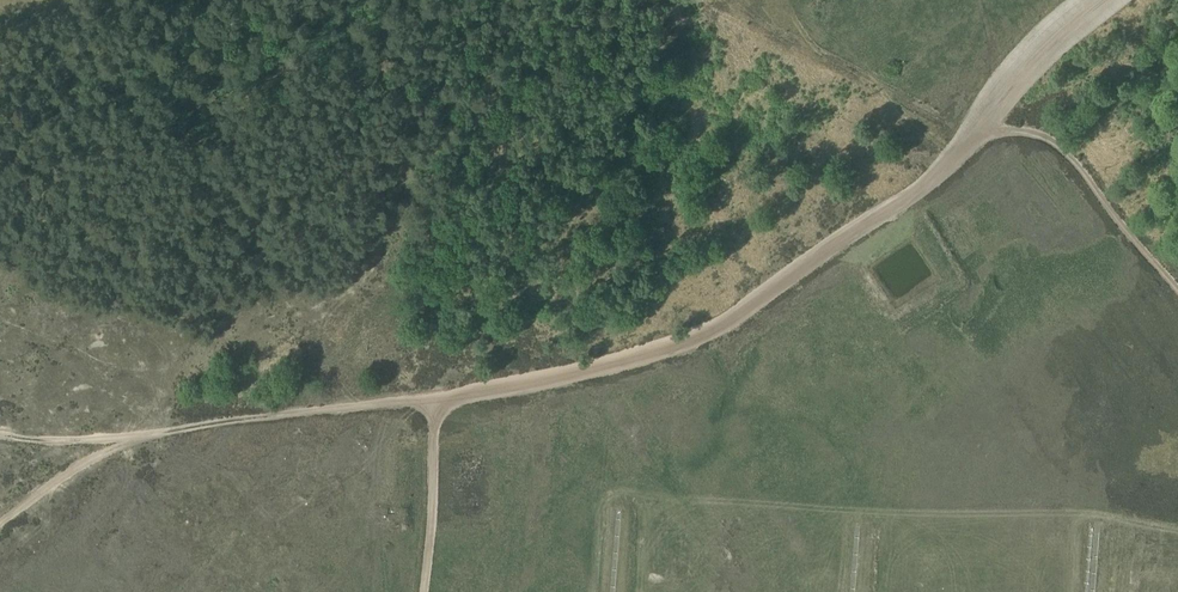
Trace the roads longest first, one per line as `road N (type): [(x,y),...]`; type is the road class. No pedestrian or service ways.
road 1 (track): [(1115,0),(1025,64),(945,173),(718,331),(593,374),(434,400)]
road 2 (track): [(434,400),(256,417),(148,437)]
road 3 (track): [(1177,290),(1065,151),(1019,130),(980,136)]
road 4 (track): [(424,591),(434,400)]
road 5 (track): [(0,524),(77,468),(148,437)]
road 6 (track): [(148,437),(47,441),(0,434)]

